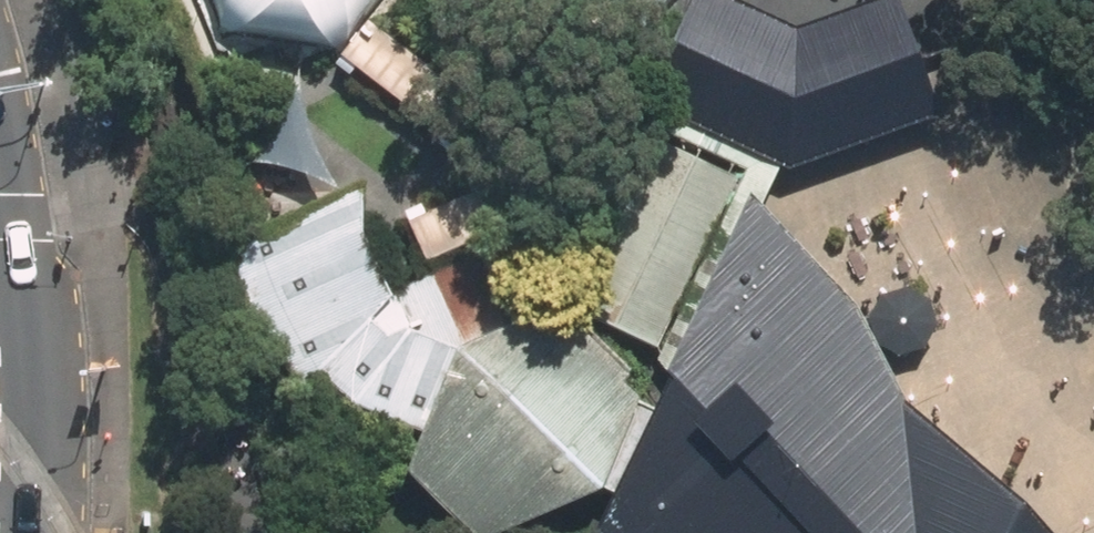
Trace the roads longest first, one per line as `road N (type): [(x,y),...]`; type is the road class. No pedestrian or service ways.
road 1 (secondary): [(0,504),(0,366)]

